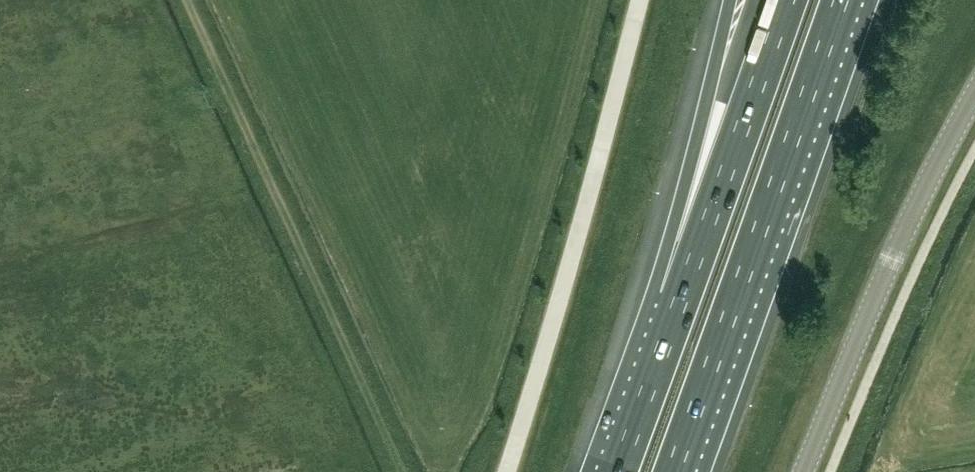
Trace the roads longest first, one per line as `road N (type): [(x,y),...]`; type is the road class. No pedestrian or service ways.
road 1 (track): [(405,471),(188,0)]
road 2 (motorway): [(673,471),(843,0)]
road 3 (unclassified): [(506,471),(640,0)]
road 4 (unclassified): [(804,471),(905,232),(974,93)]
road 5 (motorway): [(774,0),(682,299)]
road 6 (motorway): [(730,0),(682,299)]
road 7 (motorway): [(682,299),(616,471)]

